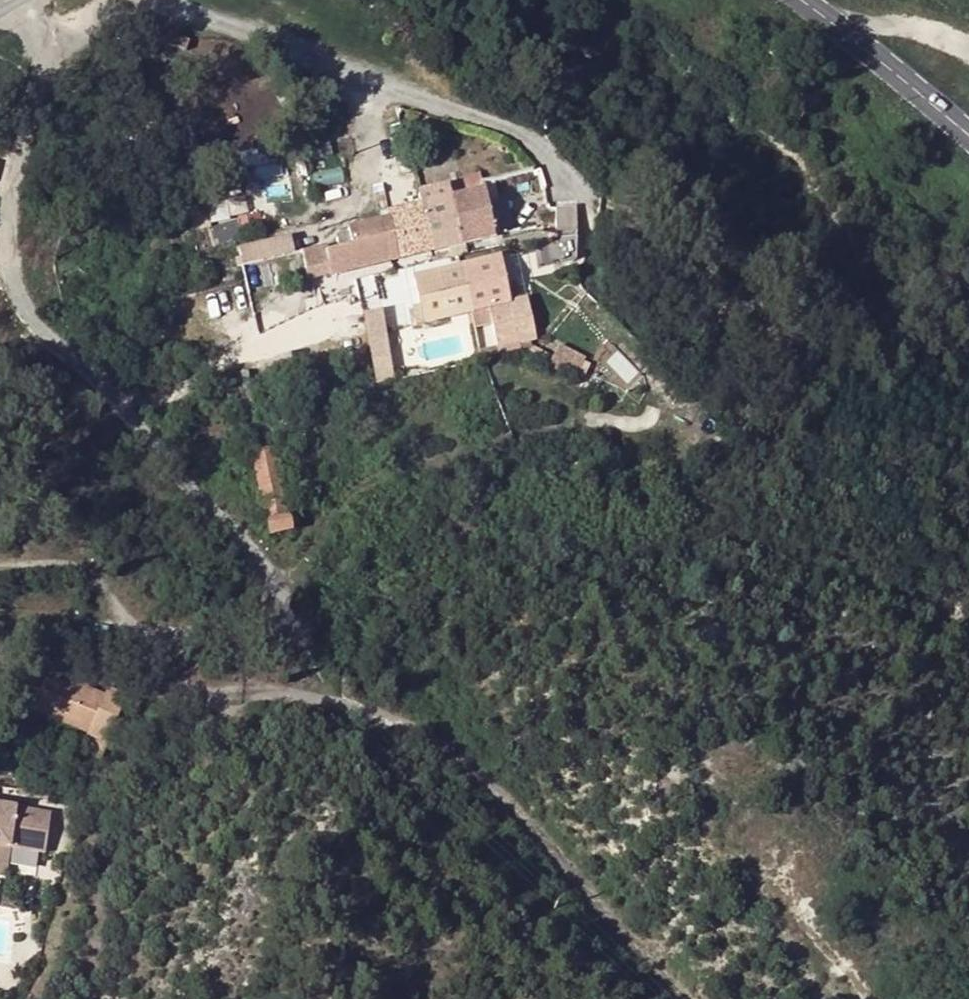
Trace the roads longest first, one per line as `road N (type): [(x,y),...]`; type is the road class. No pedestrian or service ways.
road 1 (unclassified): [(166,645),(184,634),(257,625),(272,593),(265,569),(128,408),(29,319),(9,277),(1,226),(42,74),(20,0)]
road 2 (track): [(692,998),(479,774),(433,740),(308,694),(178,695),(162,684),(166,645)]
road 3 (tertiary): [(803,0),(968,136)]
road 4 (track): [(781,882),(862,998)]

